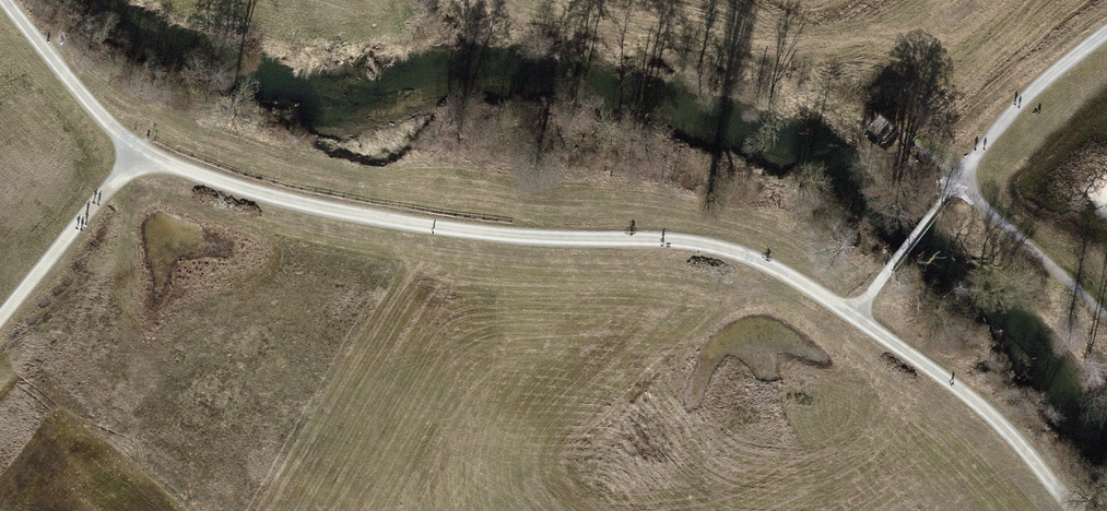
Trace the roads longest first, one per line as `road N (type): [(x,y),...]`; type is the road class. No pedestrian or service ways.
road 1 (track): [(852,313),(760,259),(674,240),(443,230),(282,199),(137,153)]
road 2 (track): [(1060,492),(992,417),(852,313)]
road 3 (track): [(137,153),(0,315)]
road 4 (track): [(959,176),(1106,325)]
road 5 (track): [(959,176),(1022,99),(1106,32)]
road 6 (track): [(137,153),(6,0)]

